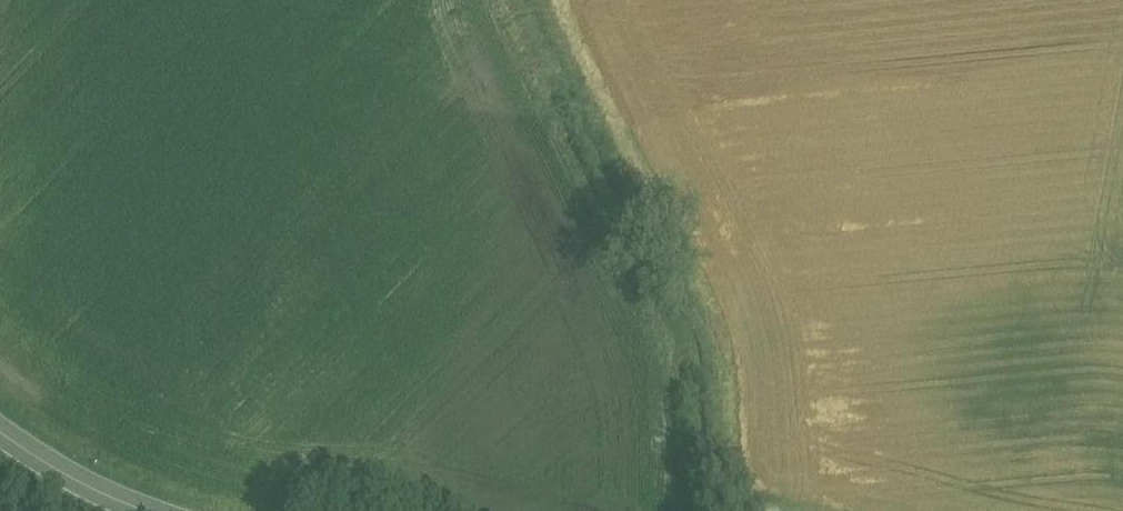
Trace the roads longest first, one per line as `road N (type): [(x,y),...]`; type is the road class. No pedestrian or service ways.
road 1 (secondary): [(0,430),(90,488),(143,510)]

